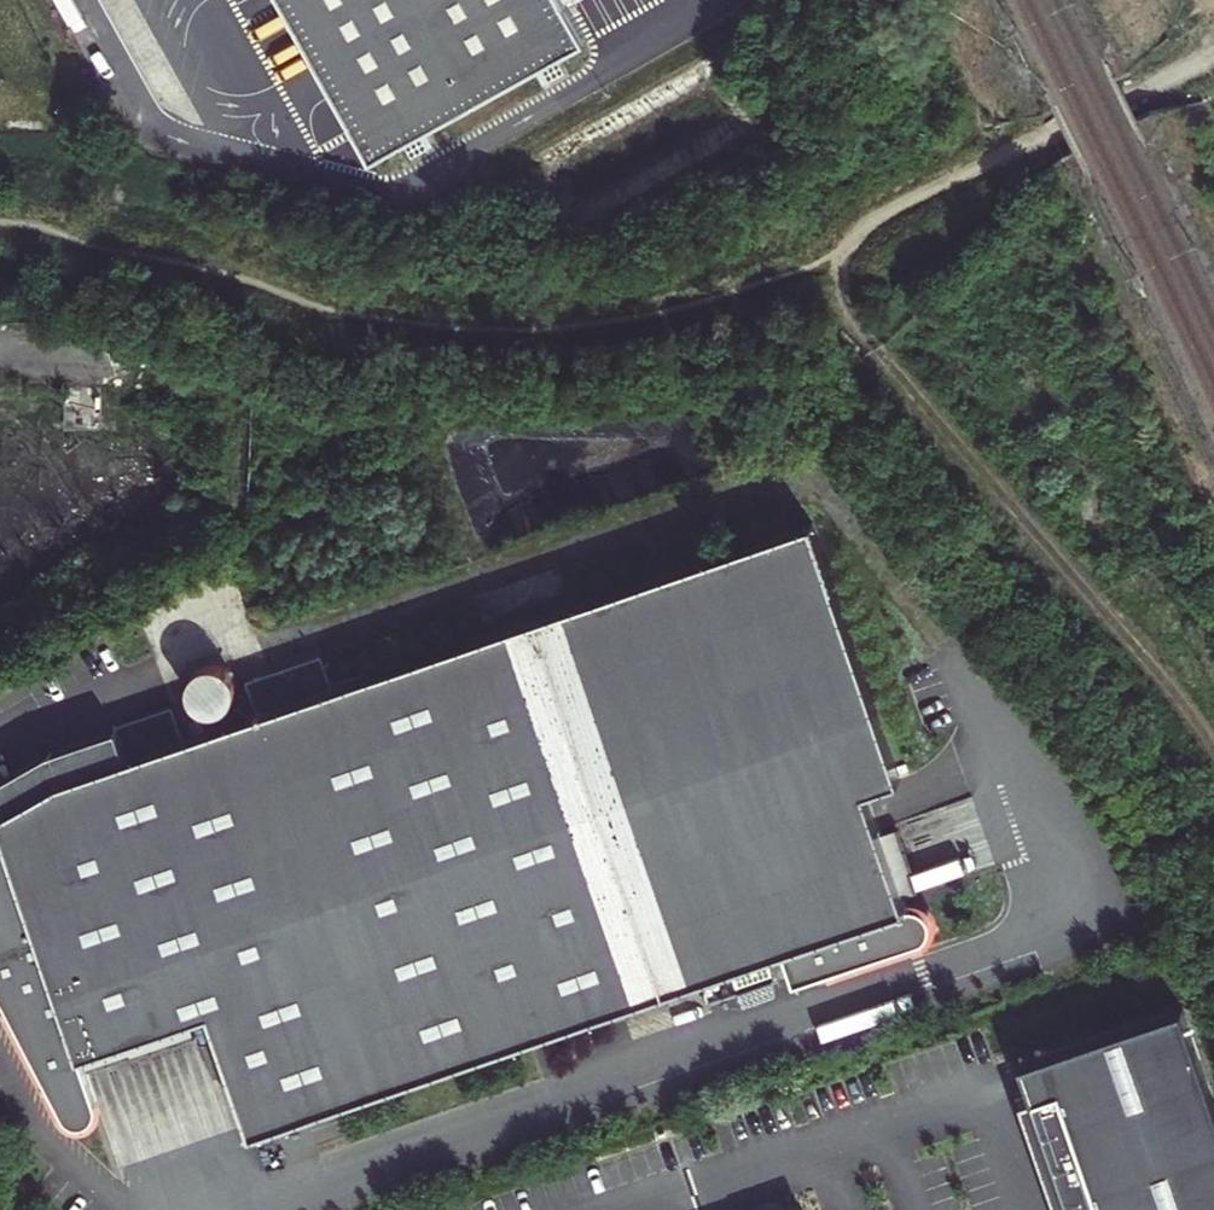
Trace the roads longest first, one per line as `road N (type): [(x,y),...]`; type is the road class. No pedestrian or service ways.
road 1 (track): [(1213,55),(801,261),(718,292),(561,322),(381,315),(236,288),(99,248),(0,235)]

